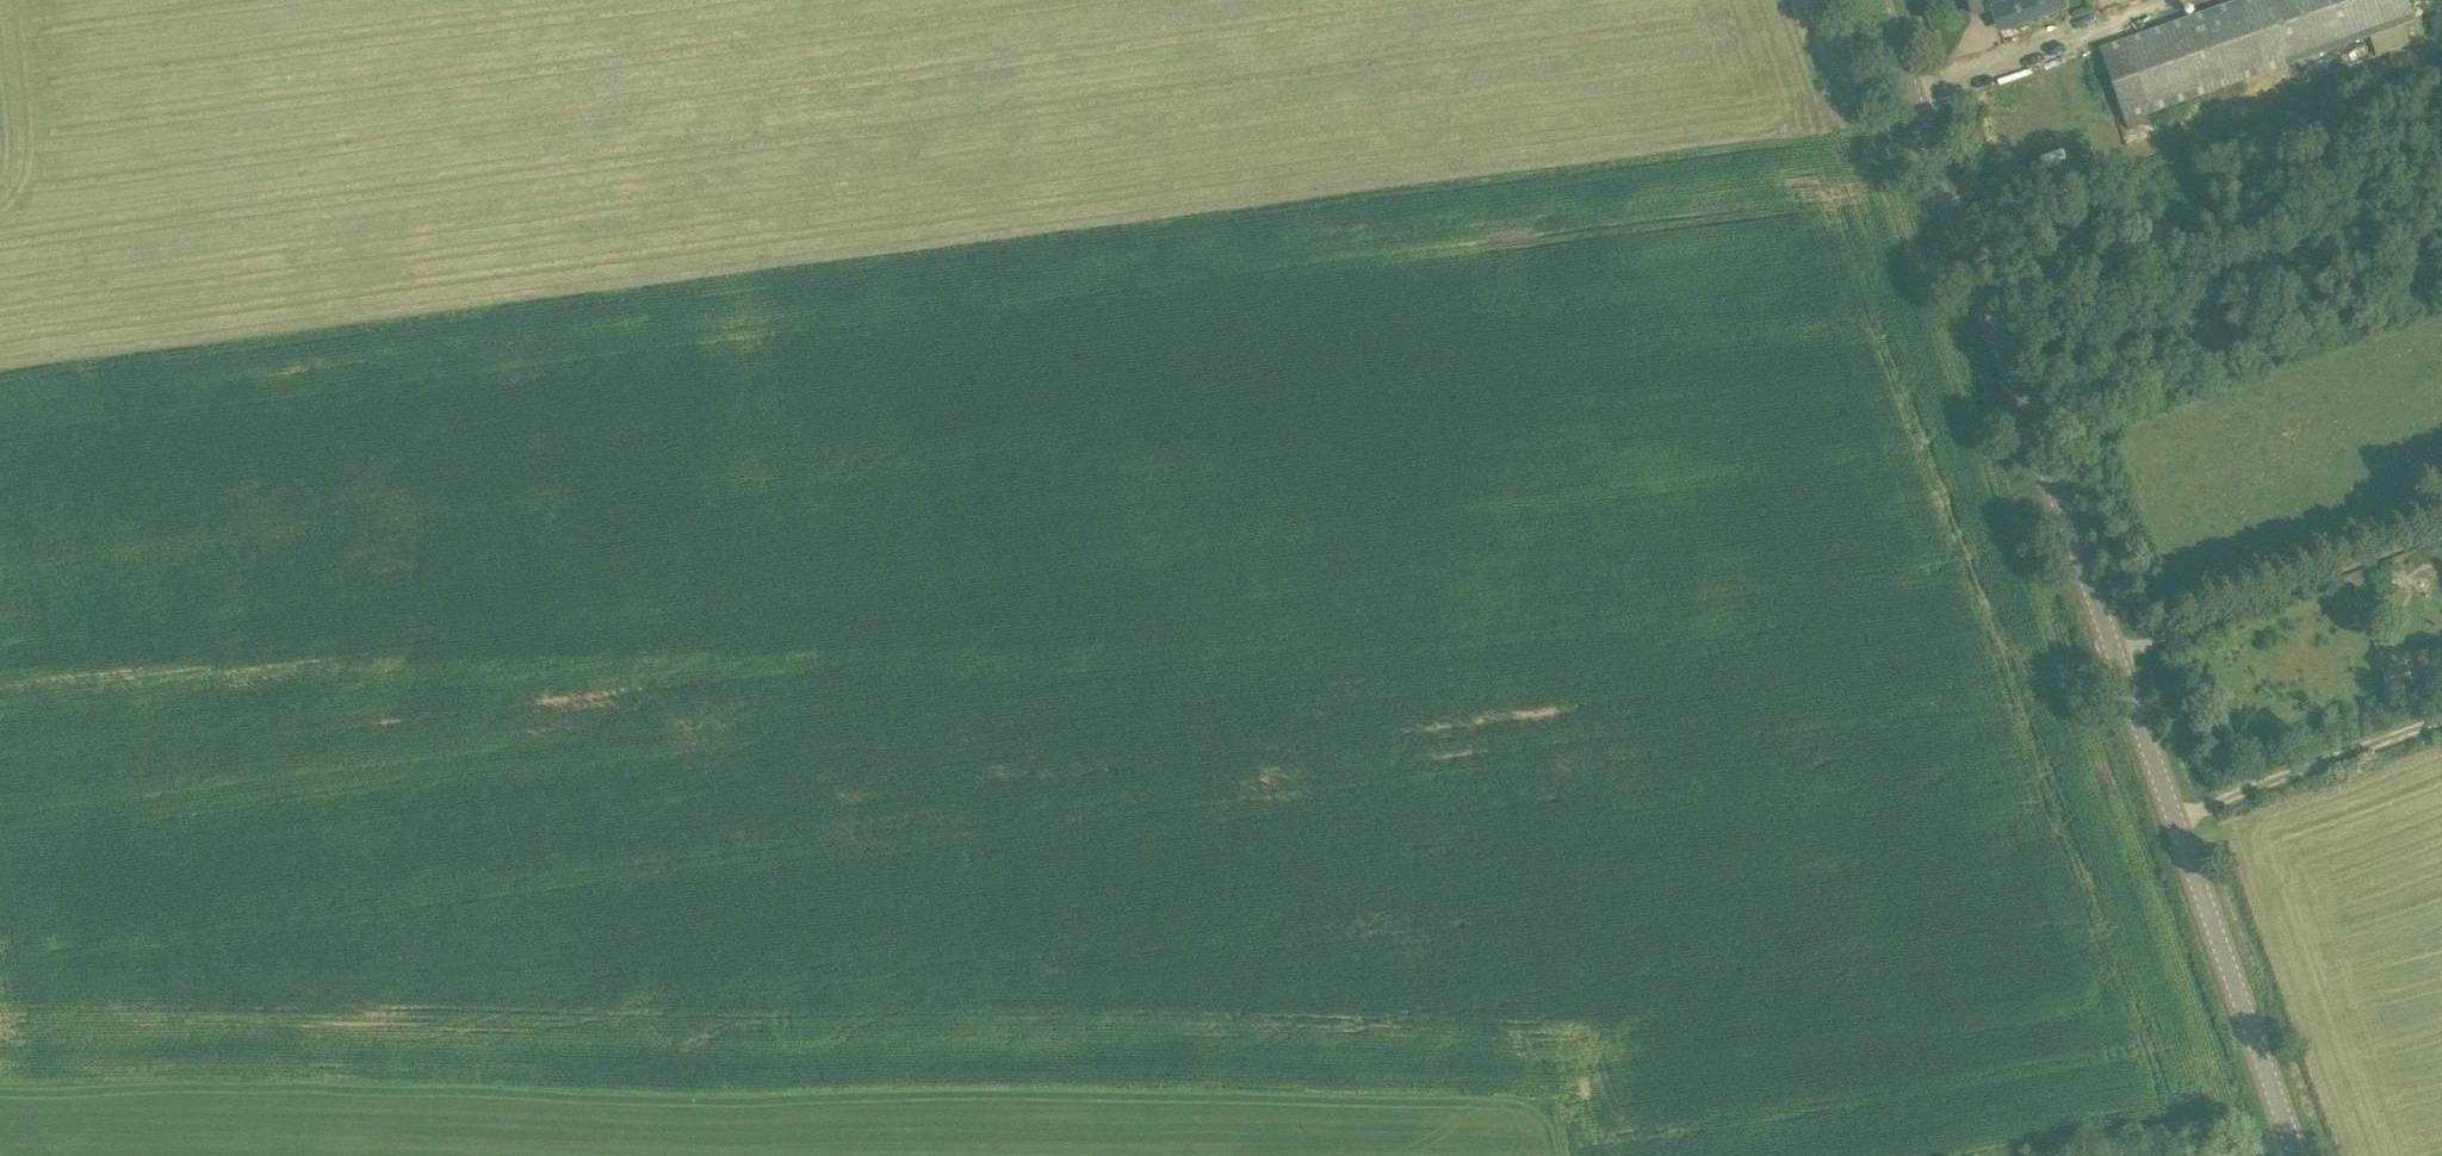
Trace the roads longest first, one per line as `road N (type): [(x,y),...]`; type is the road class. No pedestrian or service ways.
road 1 (tertiary): [(2297,1155),(1877,0)]

